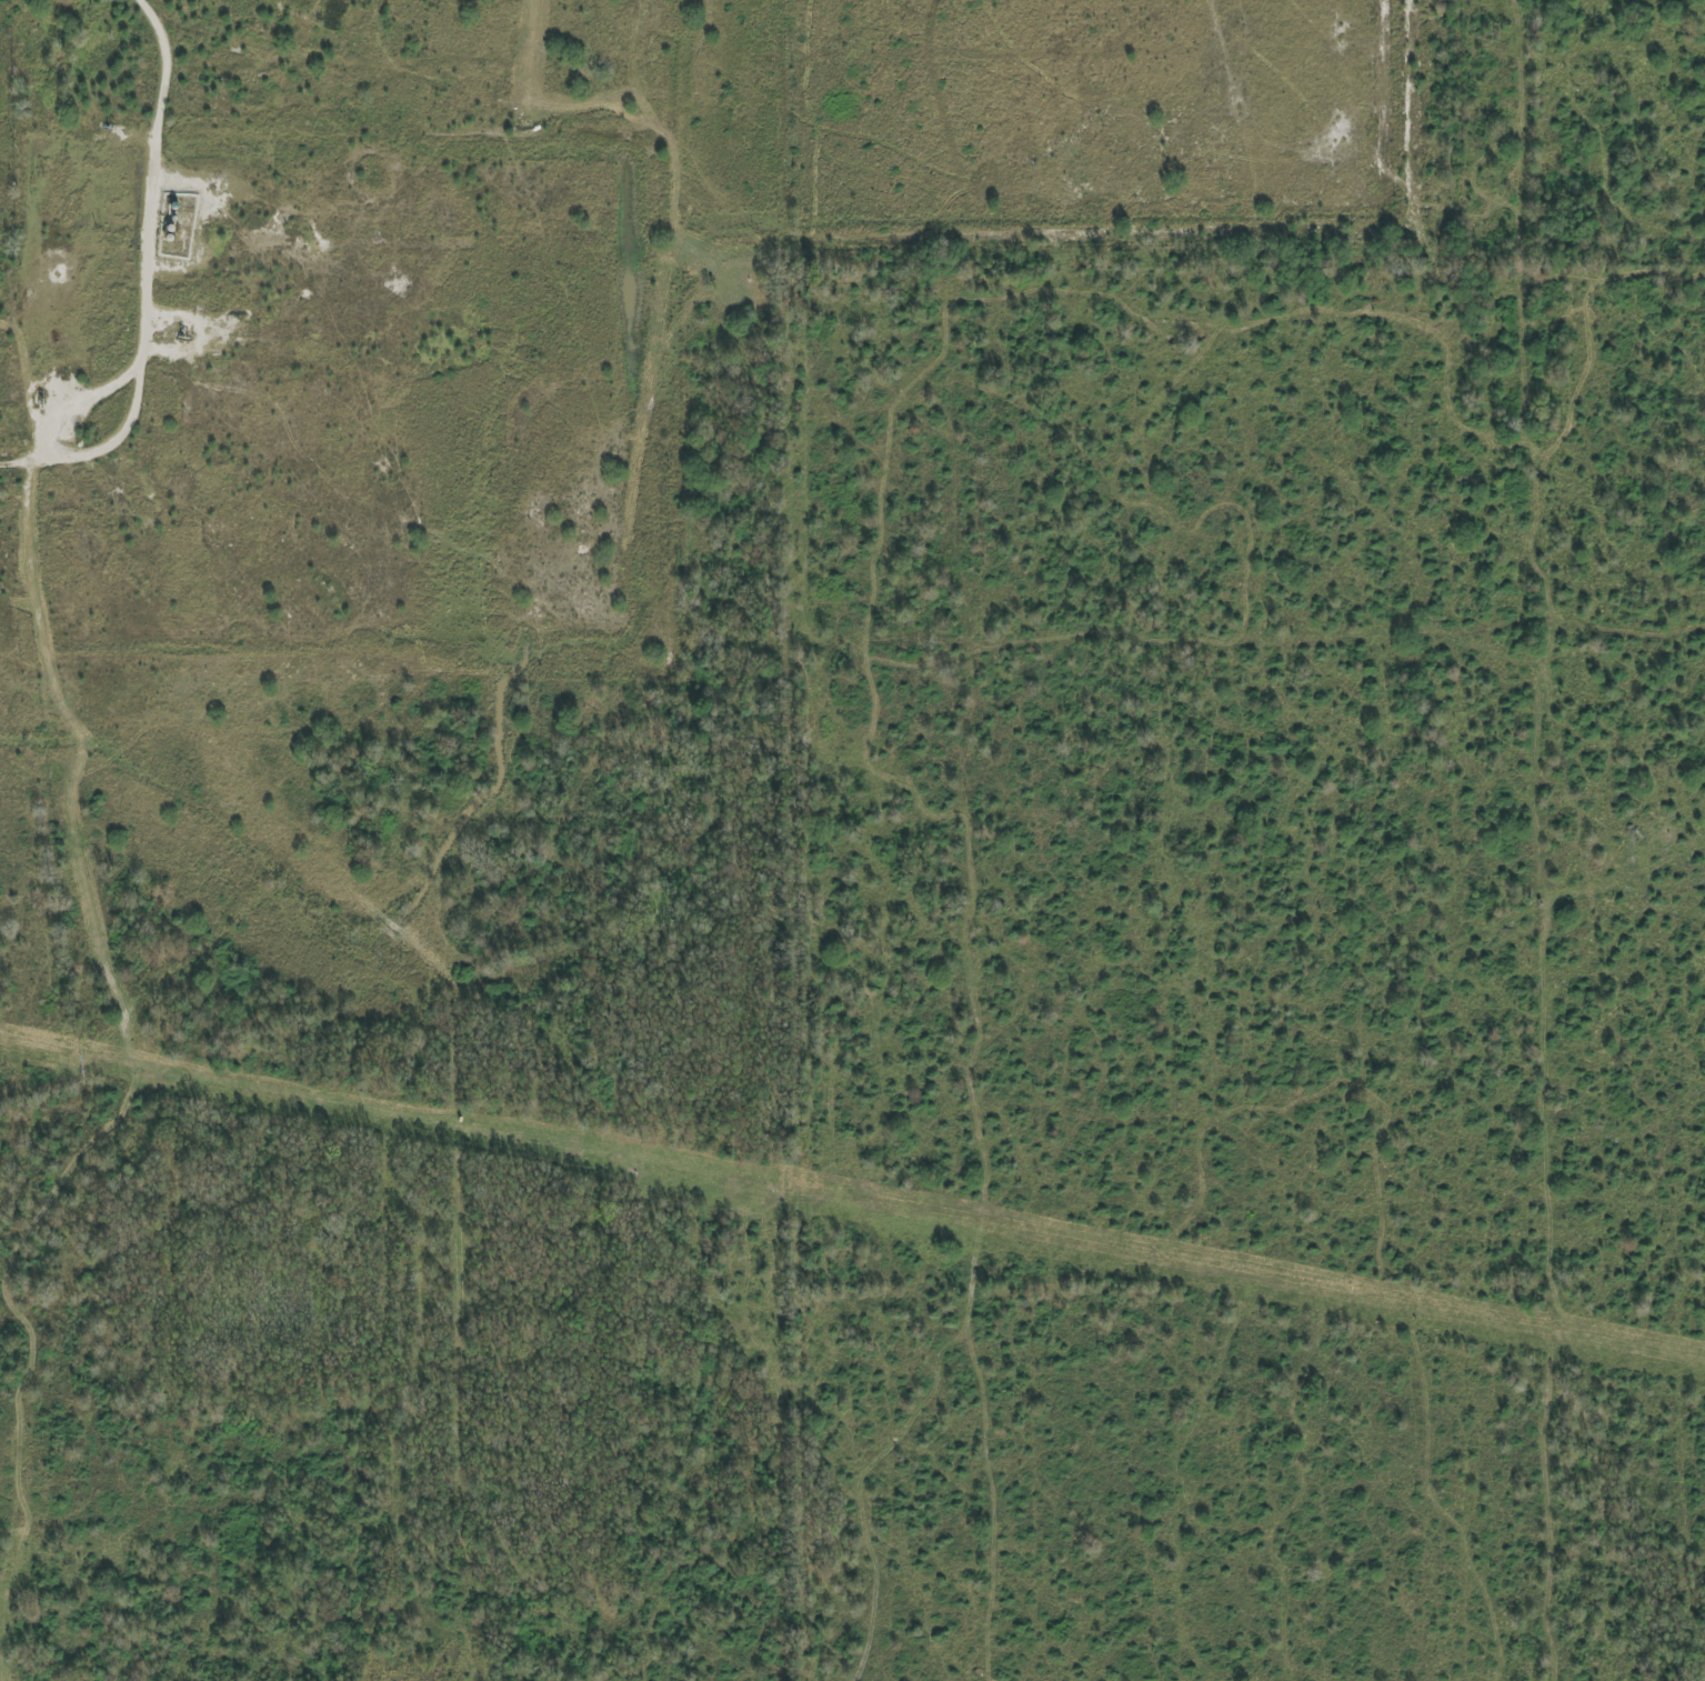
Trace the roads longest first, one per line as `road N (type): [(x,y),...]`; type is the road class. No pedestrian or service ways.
road 1 (residential): [(141,0),(171,62),(160,116),(138,413),(127,437),(103,454),(0,467)]

